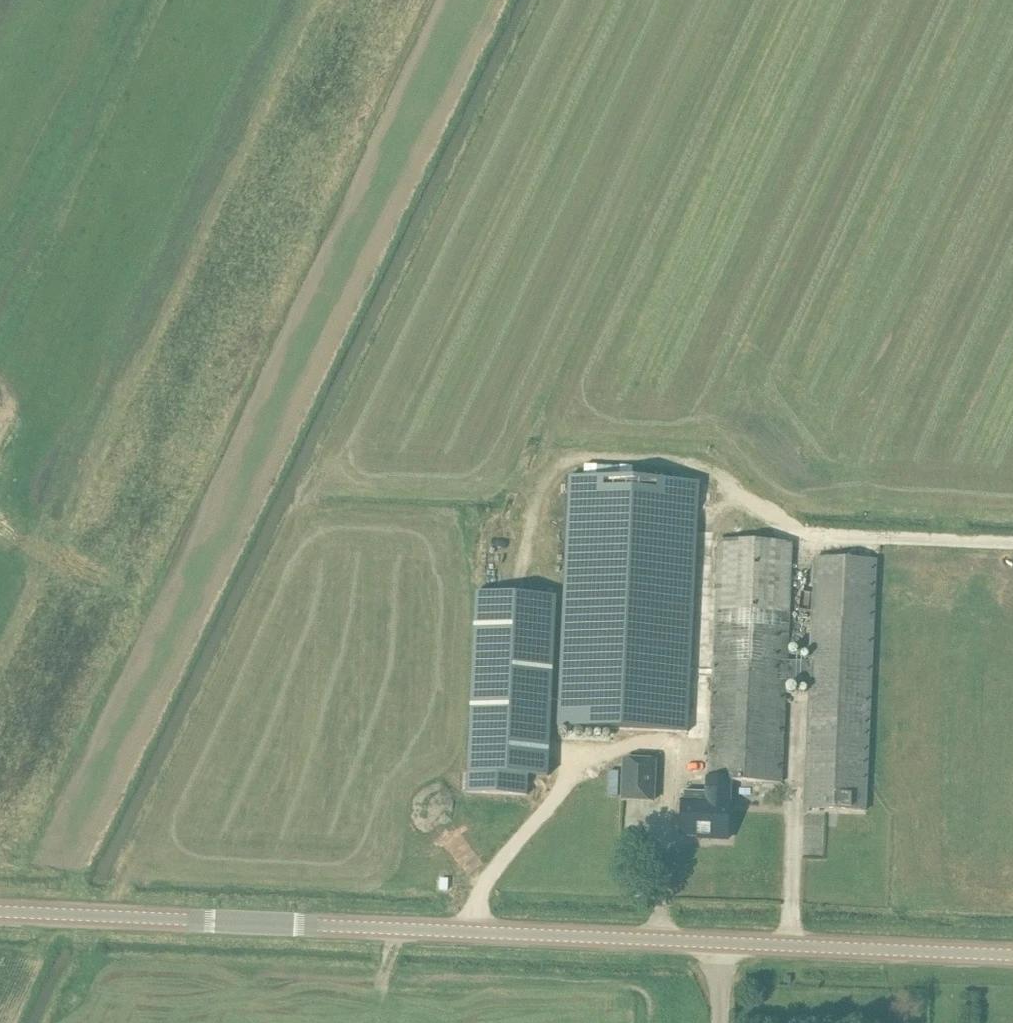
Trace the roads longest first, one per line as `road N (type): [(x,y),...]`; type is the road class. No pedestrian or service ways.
road 1 (tertiary): [(1012,951),(0,911)]

